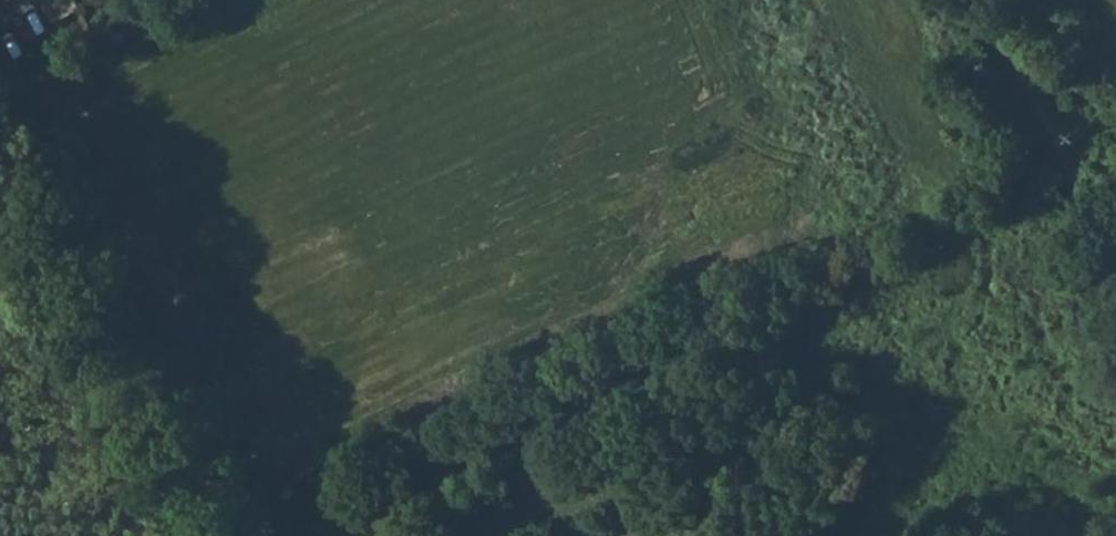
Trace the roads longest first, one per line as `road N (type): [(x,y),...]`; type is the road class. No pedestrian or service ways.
road 1 (track): [(984,0),(1102,237),(1115,248)]
road 2 (residential): [(0,357),(89,535)]

